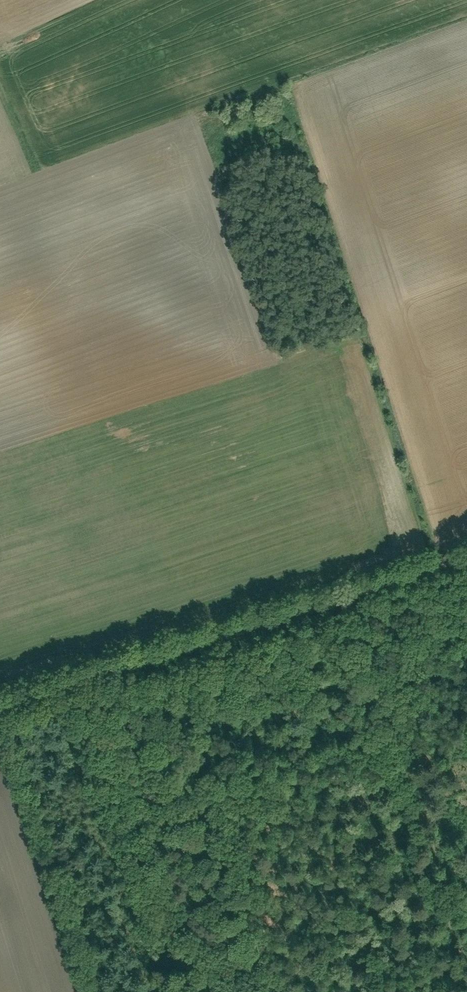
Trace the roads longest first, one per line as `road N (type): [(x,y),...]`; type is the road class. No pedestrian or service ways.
road 1 (unclassified): [(0,713),(466,566)]

